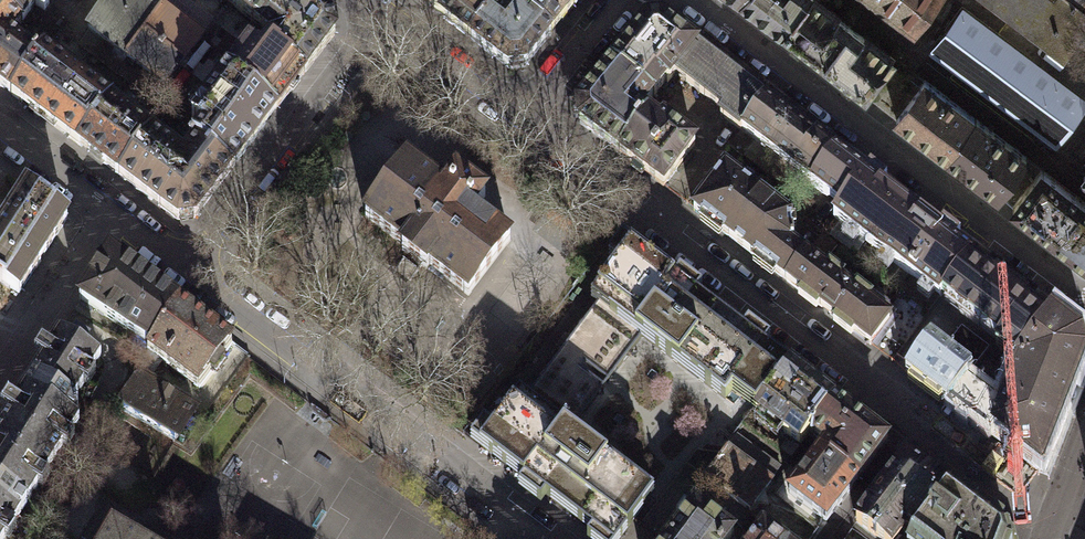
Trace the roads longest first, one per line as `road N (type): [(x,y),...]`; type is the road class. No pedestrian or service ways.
road 1 (residential): [(1053,527),(525,123)]
road 2 (residential): [(690,0),(1084,295)]
road 3 (residential): [(190,273),(382,15),(362,0)]
road 4 (residential): [(106,209),(0,378)]
road 5 (residential): [(525,123),(619,0)]
road 6 (residential): [(190,273),(304,357)]
road 7 (residential): [(106,209),(0,128)]

